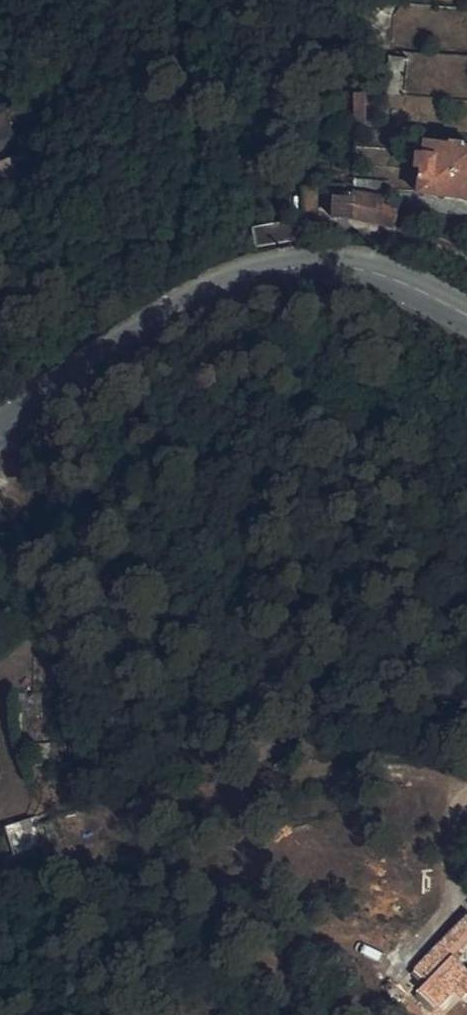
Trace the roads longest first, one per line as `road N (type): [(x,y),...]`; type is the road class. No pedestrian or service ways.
road 1 (secondary): [(0,427),(194,296),(236,278),(338,268),(391,280),(466,320)]

